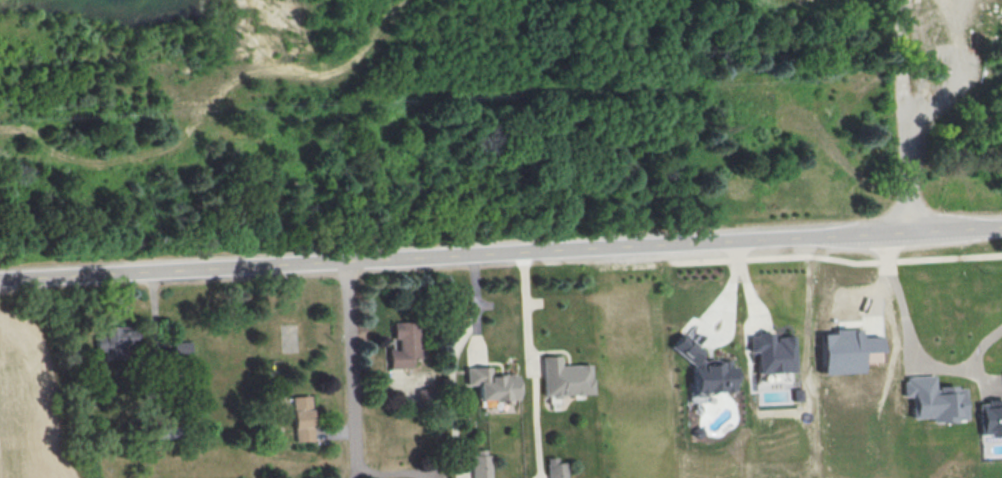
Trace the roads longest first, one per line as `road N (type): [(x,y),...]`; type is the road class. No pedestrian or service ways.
road 1 (tertiary): [(1001,226),(0,279)]
road 2 (residential): [(346,261),(357,476)]

